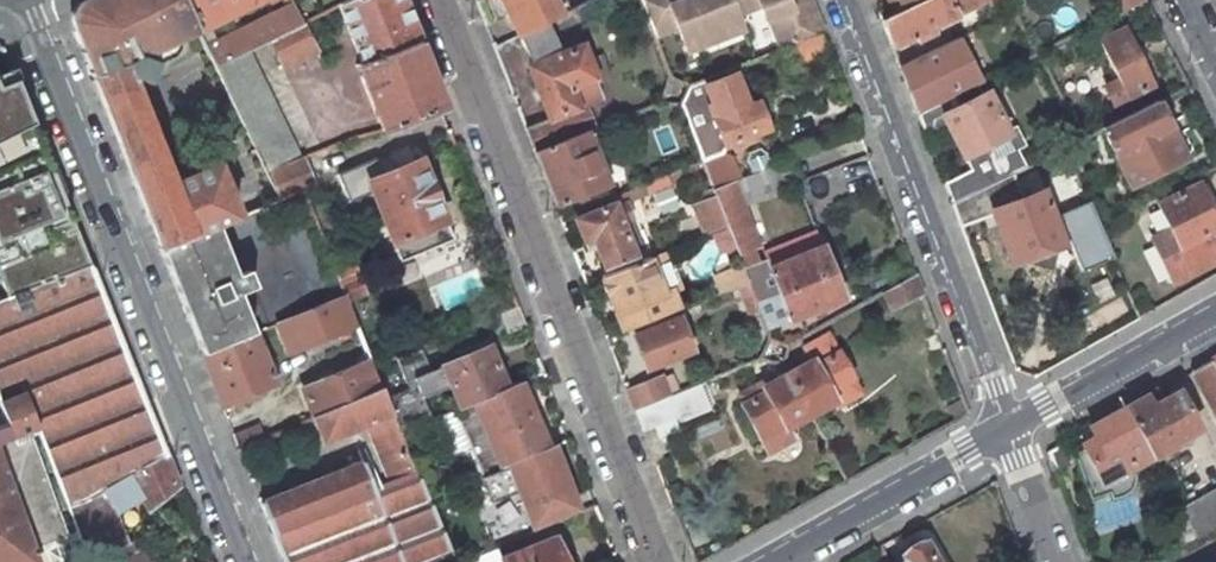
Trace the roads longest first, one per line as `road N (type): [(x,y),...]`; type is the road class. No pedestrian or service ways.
road 1 (residential): [(25,0),(247,561)]
road 2 (residential): [(658,561),(440,0)]
road 3 (residential): [(1010,424),(845,0)]
road 4 (residential): [(775,561),(1010,424)]
road 5 (residential): [(1010,424),(1215,313)]
road 6 (residential): [(1059,561),(1010,424)]

